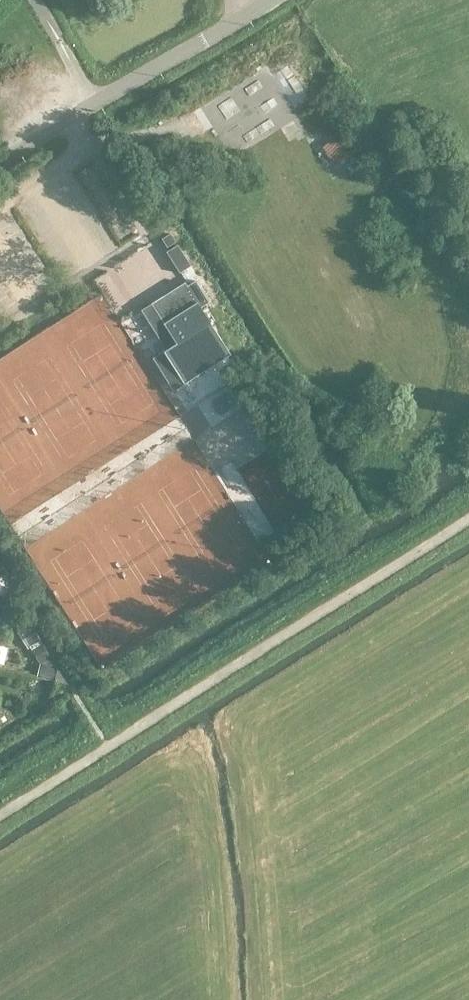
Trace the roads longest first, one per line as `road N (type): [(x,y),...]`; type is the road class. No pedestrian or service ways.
road 1 (track): [(0,815),(468,520)]
road 2 (tertiary): [(0,160),(267,0)]

